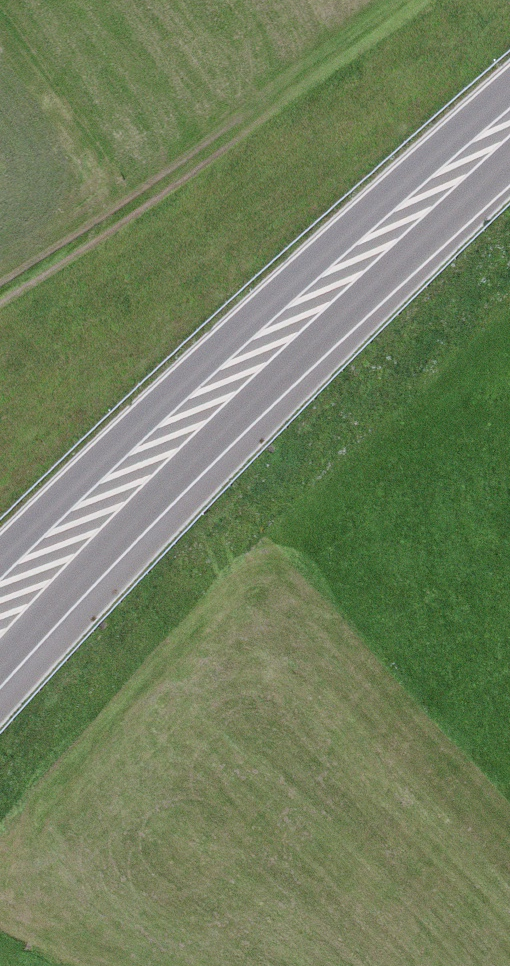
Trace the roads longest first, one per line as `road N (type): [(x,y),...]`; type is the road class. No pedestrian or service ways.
road 1 (track): [(430,0),(324,86),(0,294)]
road 2 (trunk): [(509,125),(129,478)]
road 3 (trunk): [(0,659),(129,478)]
road 4 (trunk): [(129,478),(0,577)]

